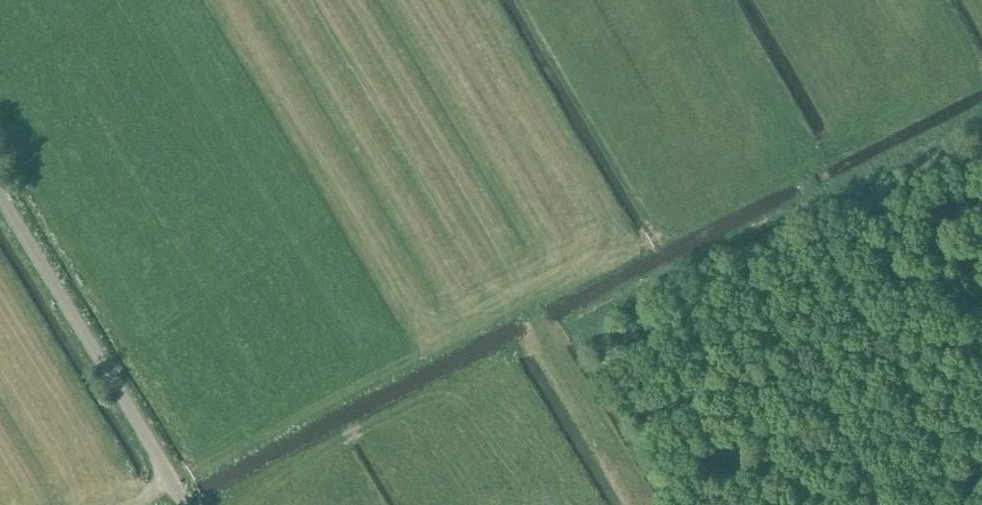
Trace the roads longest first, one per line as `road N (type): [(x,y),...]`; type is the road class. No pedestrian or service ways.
road 1 (unclassified): [(184,504),(0,196)]

